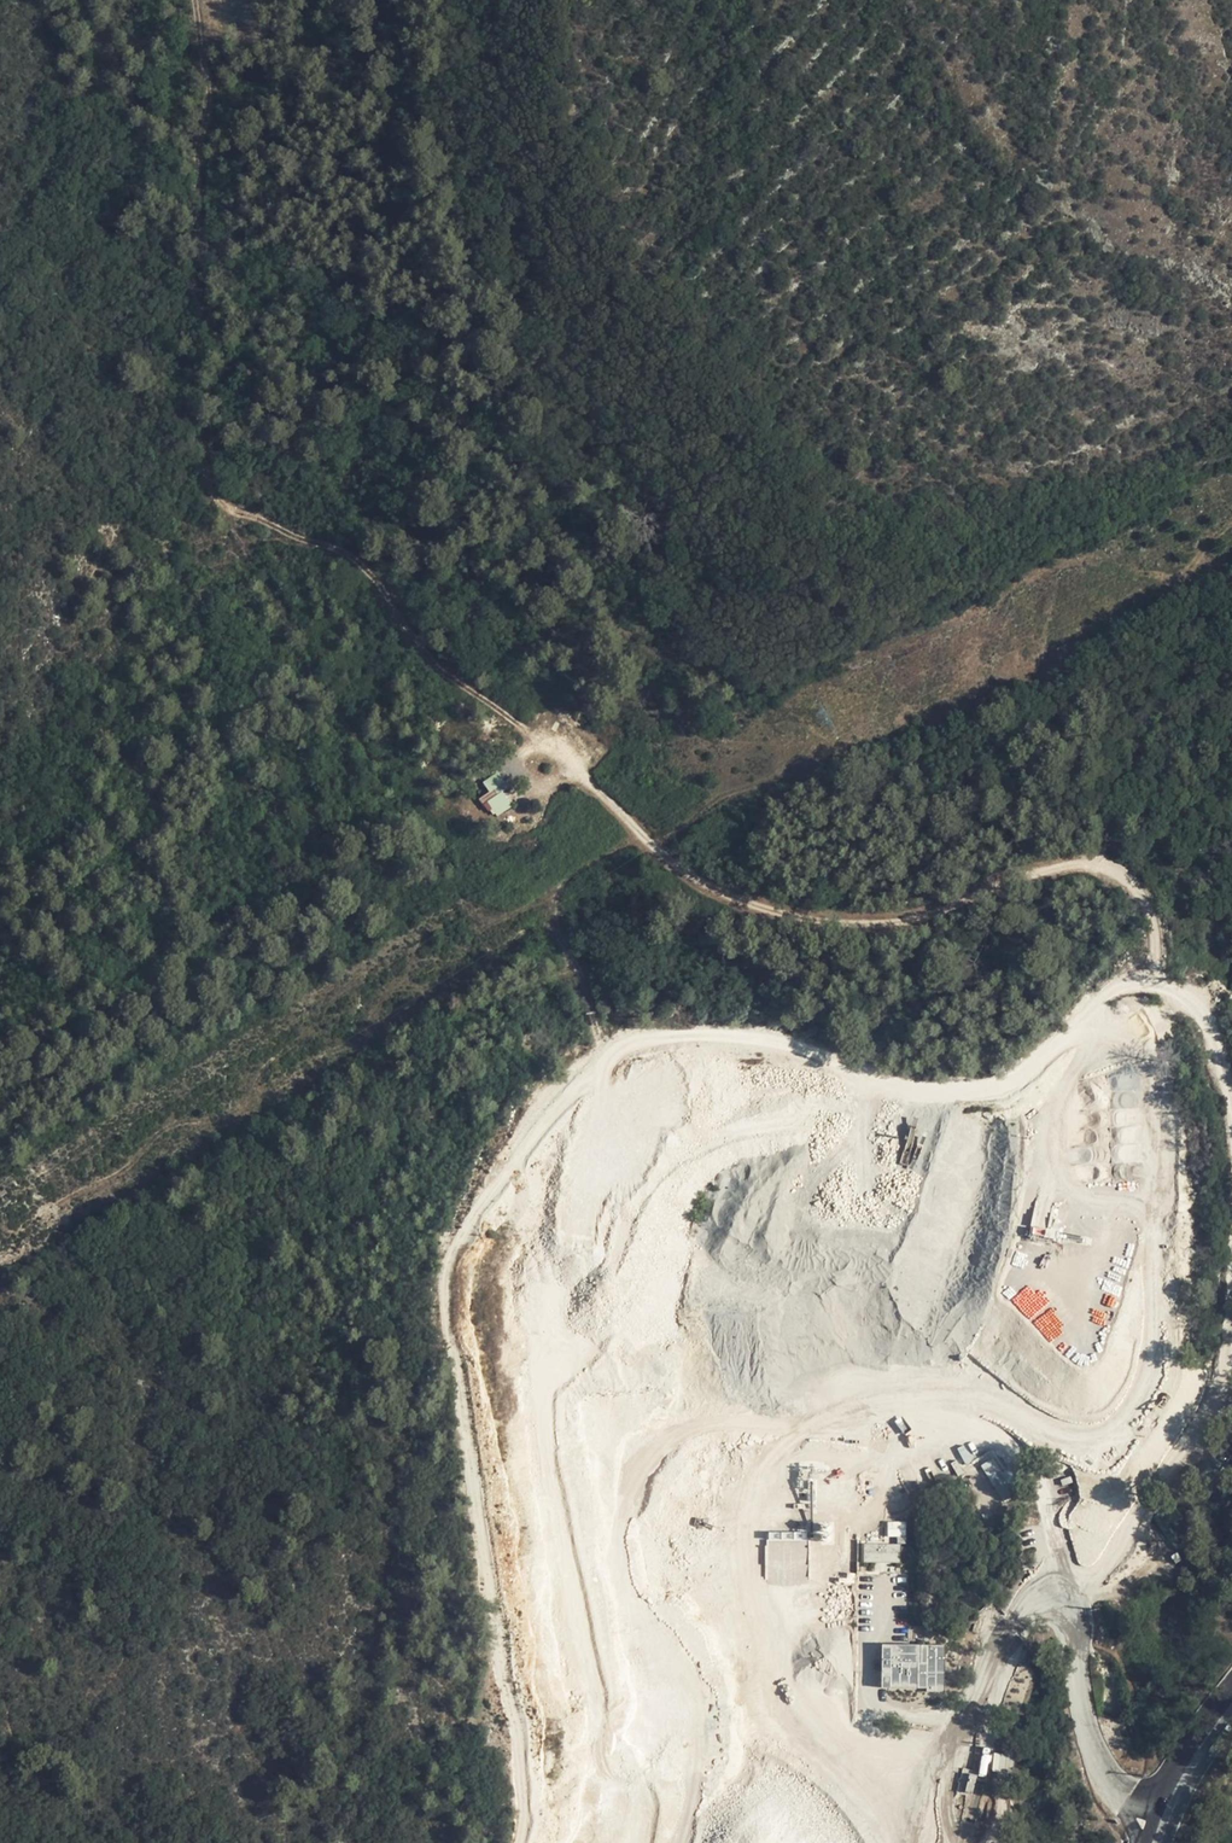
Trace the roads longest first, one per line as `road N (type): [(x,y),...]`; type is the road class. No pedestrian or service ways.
road 1 (track): [(611,1070),(544,1164),(541,1231),(725,1107),(821,1079),(983,1095),(1014,1089),(1067,1053),(1131,992),(1178,997),(1198,1013),(1216,1040),(1231,1094)]
road 2 (track): [(1231,1378),(1217,1424),(1126,1489),(1062,1592)]
road 3 (primary): [(1231,1713),(1169,1811),(1158,1842)]

